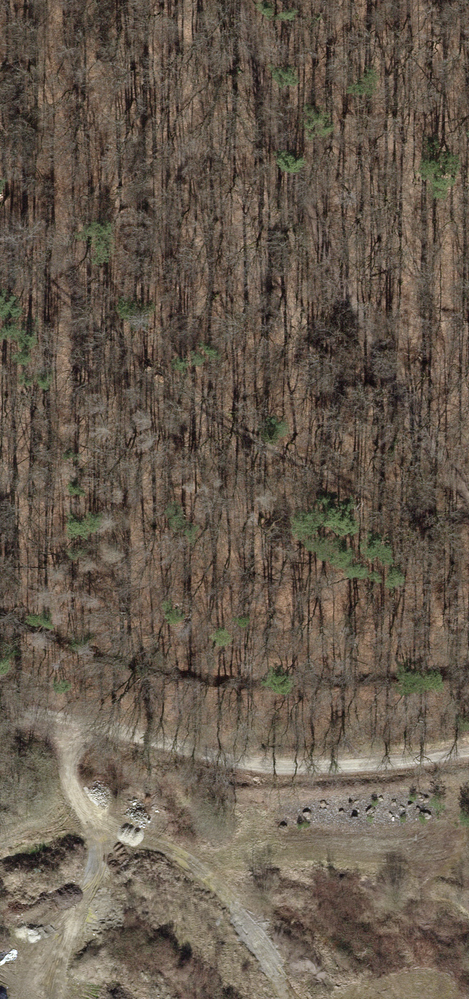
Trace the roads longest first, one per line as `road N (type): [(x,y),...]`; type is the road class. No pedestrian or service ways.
road 1 (track): [(468,526),(231,409),(11,237),(0,210)]
road 2 (track): [(468,502),(306,218),(238,0)]
road 3 (track): [(468,756),(367,767),(226,762),(0,702)]
road 4 (track): [(56,718),(90,808),(324,979),(334,998)]

